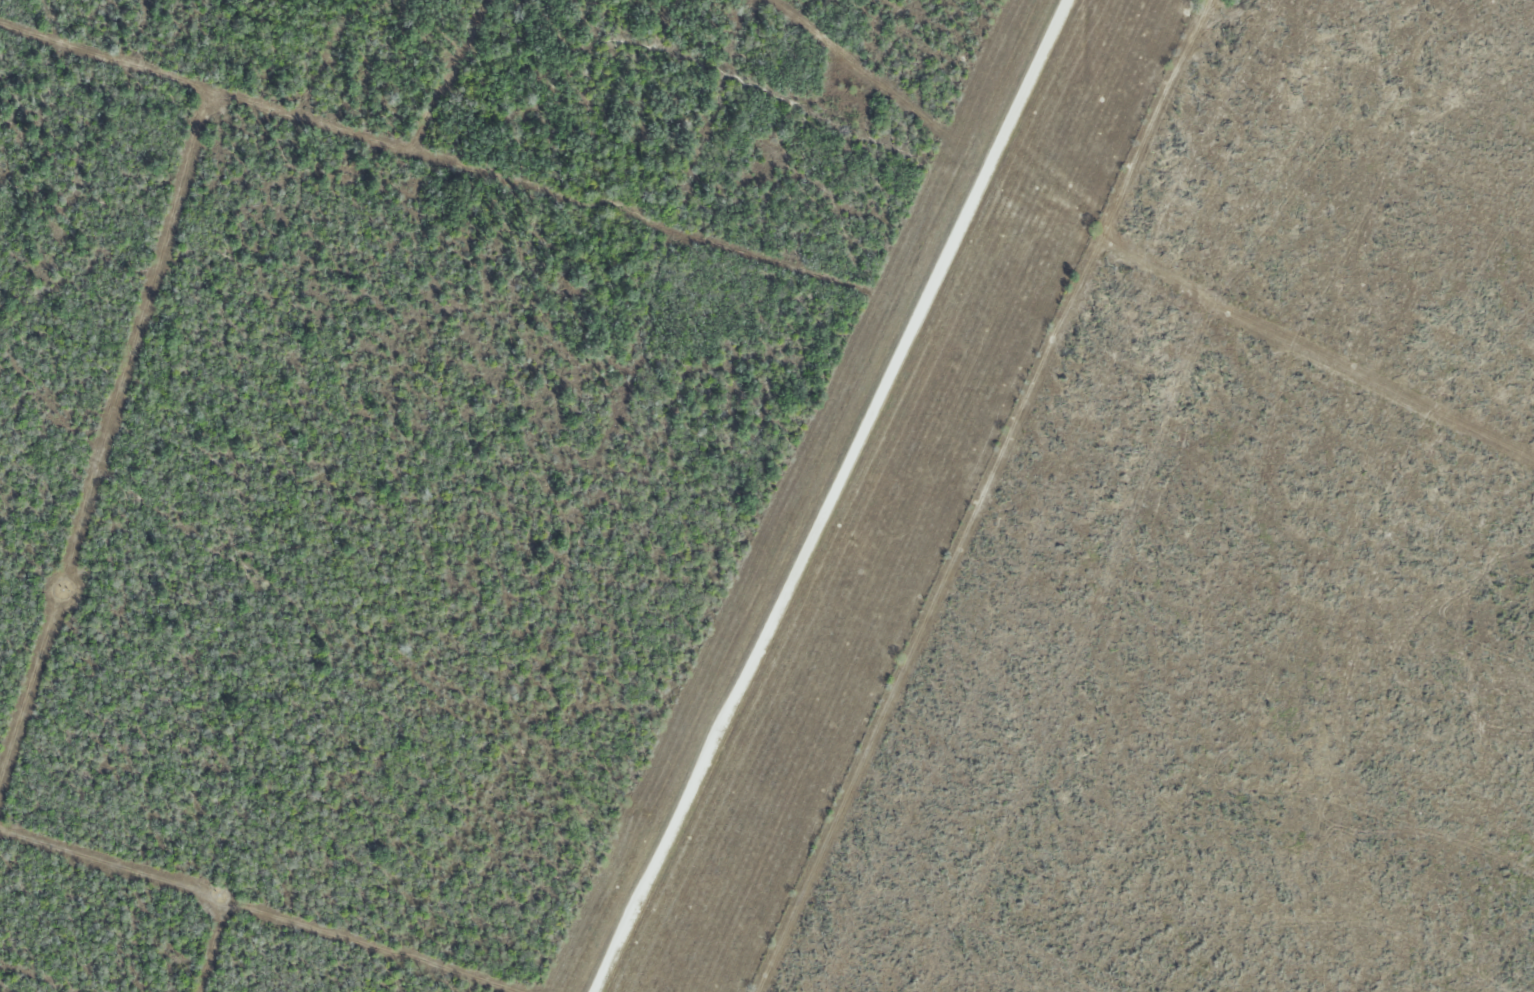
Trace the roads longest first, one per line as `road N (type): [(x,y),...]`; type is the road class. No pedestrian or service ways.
road 1 (track): [(599,991),(1071,0)]

